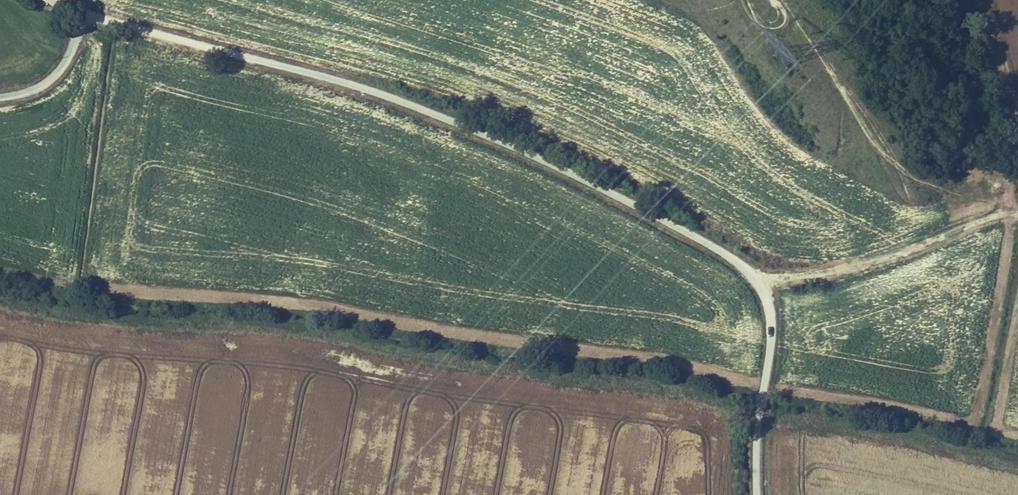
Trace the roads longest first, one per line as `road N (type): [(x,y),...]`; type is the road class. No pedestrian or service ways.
road 1 (tertiary): [(757,494),(771,314),(757,279),(730,255),(426,110),(82,14)]
road 2 (track): [(1017,213),(865,266),(757,279)]
road 3 (unclassified): [(0,97),(51,79),(82,14)]

